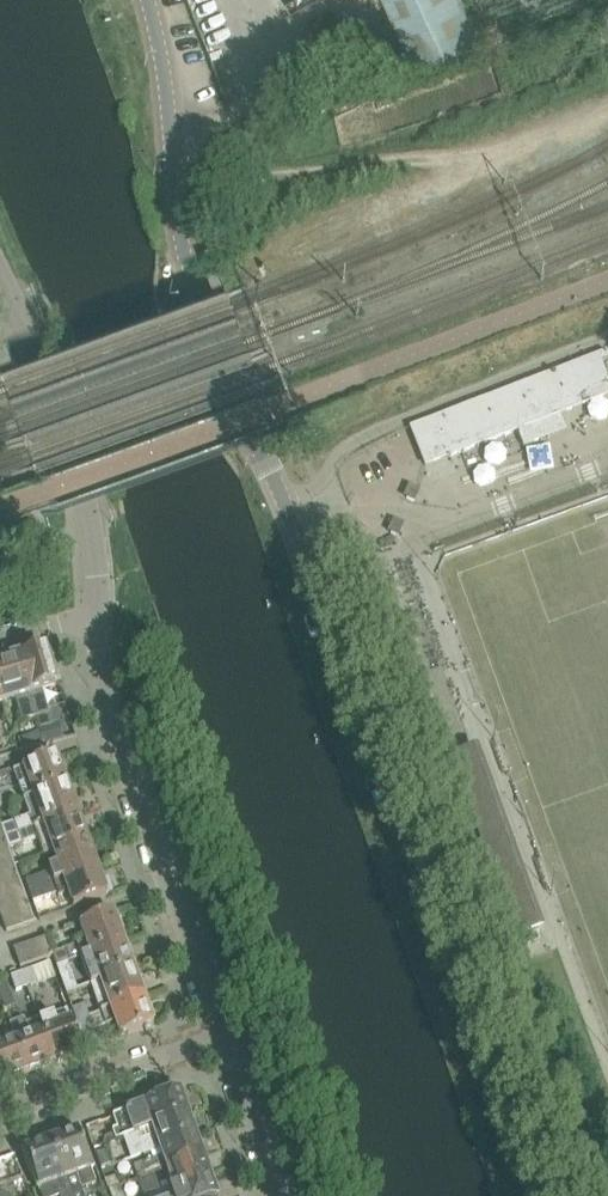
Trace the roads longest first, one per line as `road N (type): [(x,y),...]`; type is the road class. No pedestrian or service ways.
road 1 (unclassified): [(541,1195),(289,509)]
road 2 (unclassified): [(289,509),(235,403),(181,244),(162,59),(146,0)]
road 3 (residential): [(223,1040),(102,692),(97,609)]
road 4 (unclassified): [(289,509),(350,441),(607,336)]
road 5 (residential): [(97,609),(94,533),(32,354),(0,289)]
road 6 (unclassified): [(223,1040),(0,1122)]
road 7 (residential): [(280,1195),(223,1040)]

